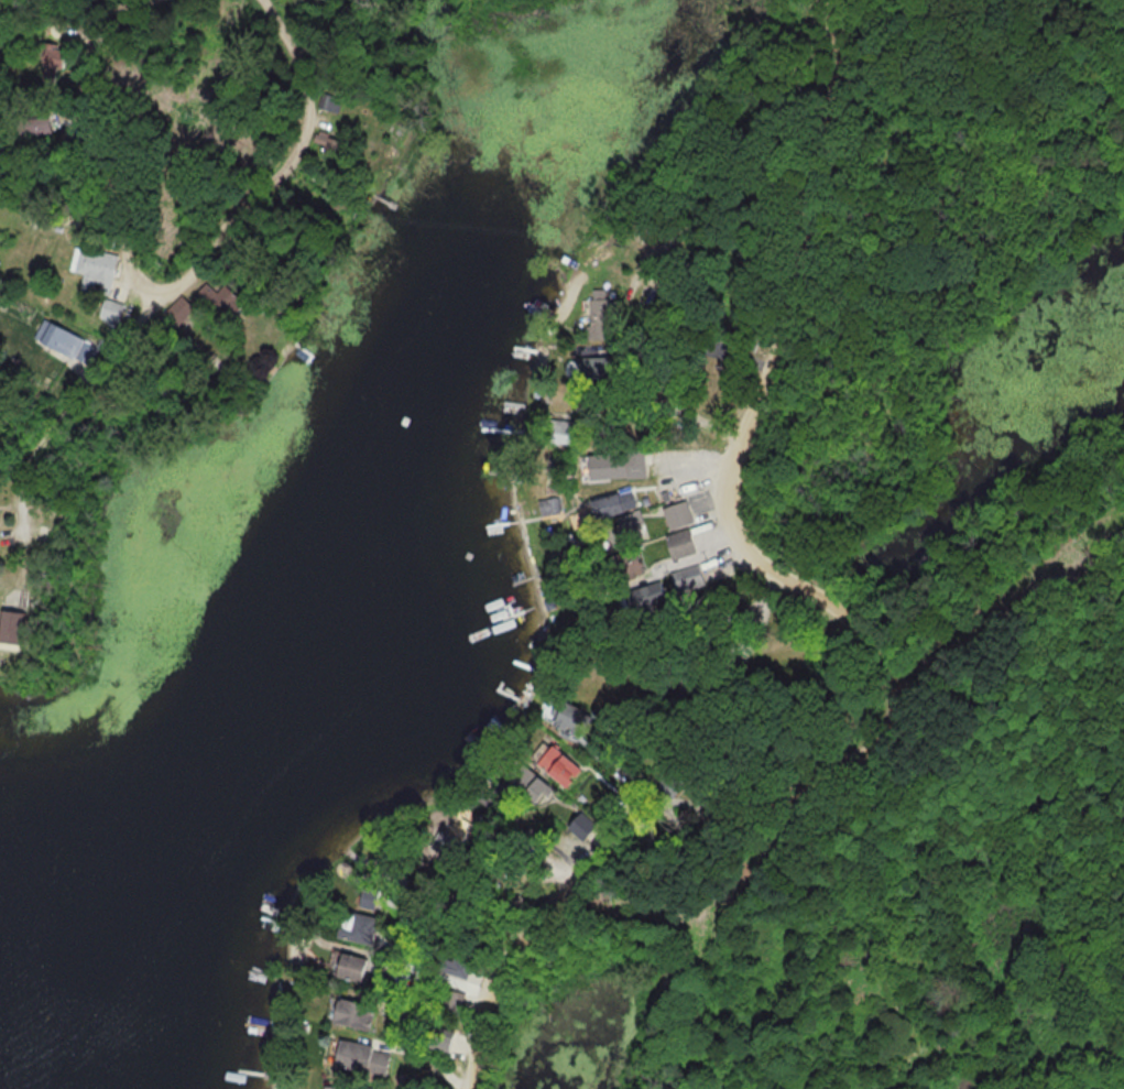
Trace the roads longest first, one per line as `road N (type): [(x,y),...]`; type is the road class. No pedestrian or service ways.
road 1 (residential): [(839,0),(848,18),(816,264),(744,464),(741,500),(753,549),(873,629),(896,655),(905,687),(896,720),(877,752),(544,917),(493,972),(477,1088)]
road 2 (residential): [(282,0),(310,52),(312,137),(210,251),(149,280)]
road 3 (residential): [(149,280),(132,264),(90,95),(96,58),(121,22),(157,0)]
road 4 (residential): [(149,280),(100,369),(42,442),(29,489),(32,558)]

